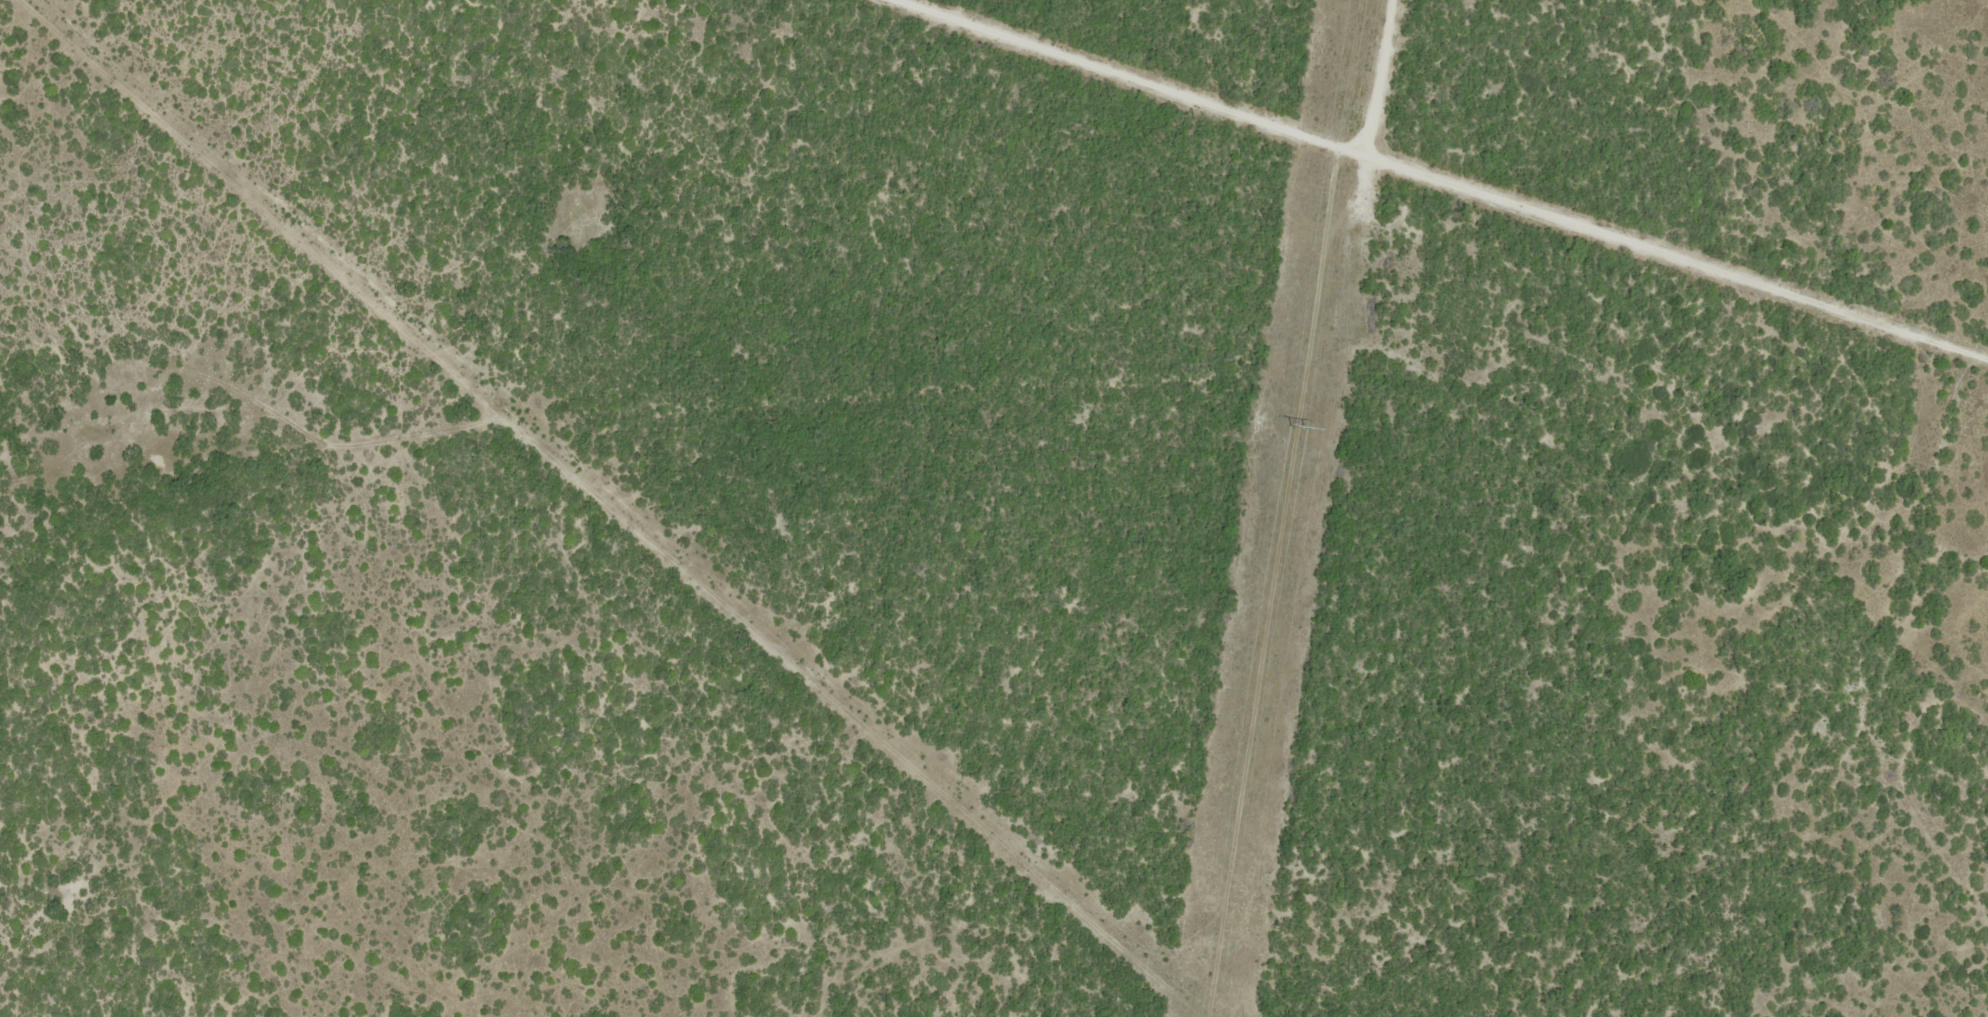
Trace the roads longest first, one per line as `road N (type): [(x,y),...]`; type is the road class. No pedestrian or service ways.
road 1 (residential): [(944,0),(1987,347)]

